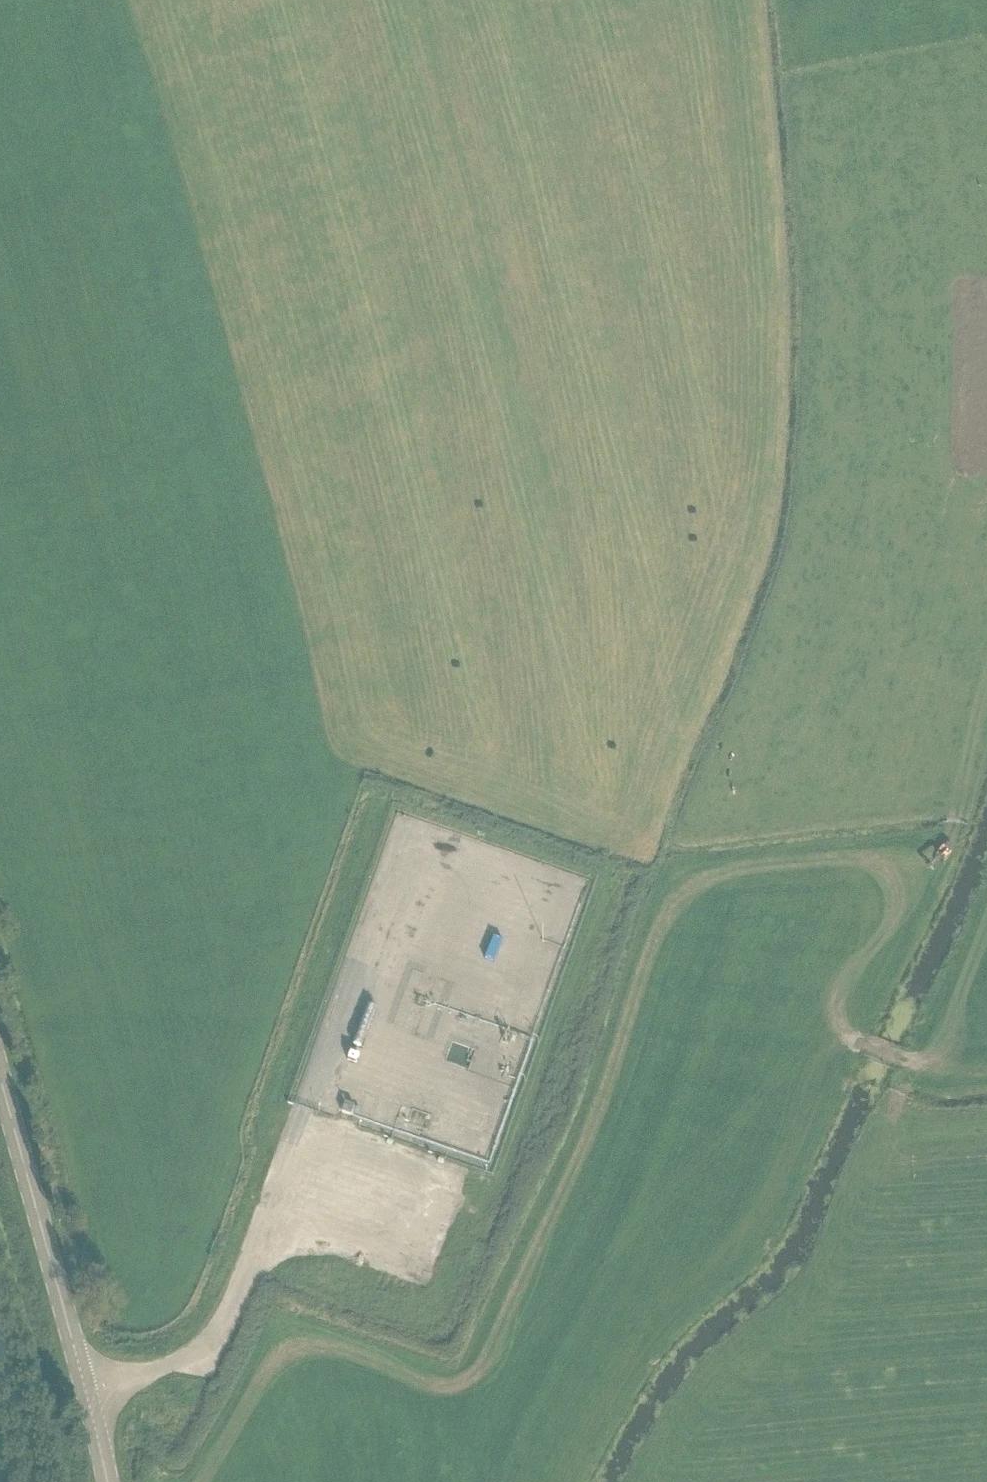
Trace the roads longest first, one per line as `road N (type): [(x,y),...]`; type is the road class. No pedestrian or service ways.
road 1 (secondary): [(107,1481),(0,1080)]

